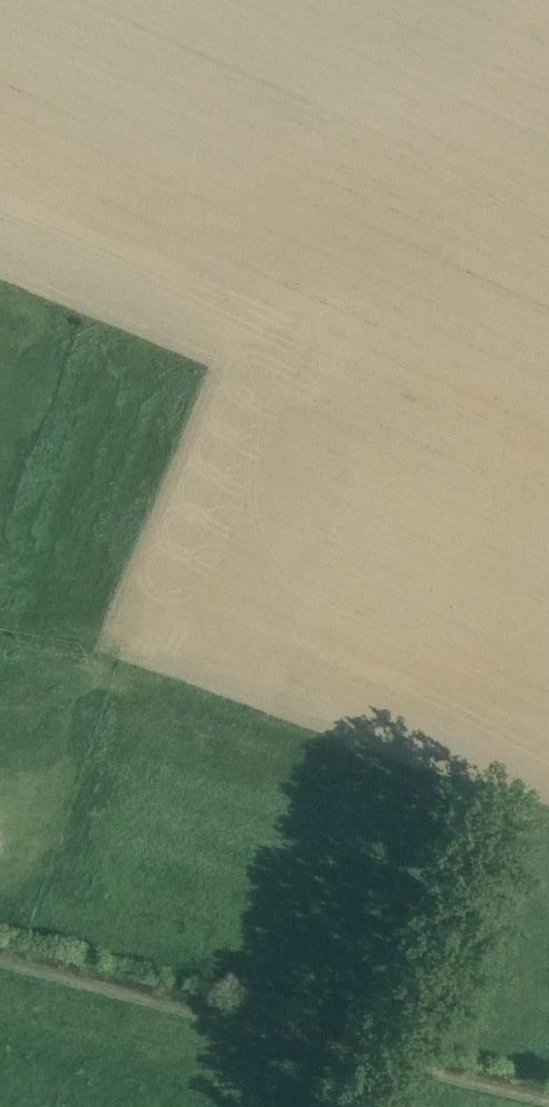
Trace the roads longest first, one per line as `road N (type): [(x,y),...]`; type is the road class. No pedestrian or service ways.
road 1 (track): [(0,956),(548,1100)]
road 2 (track): [(386,1106),(503,818)]

